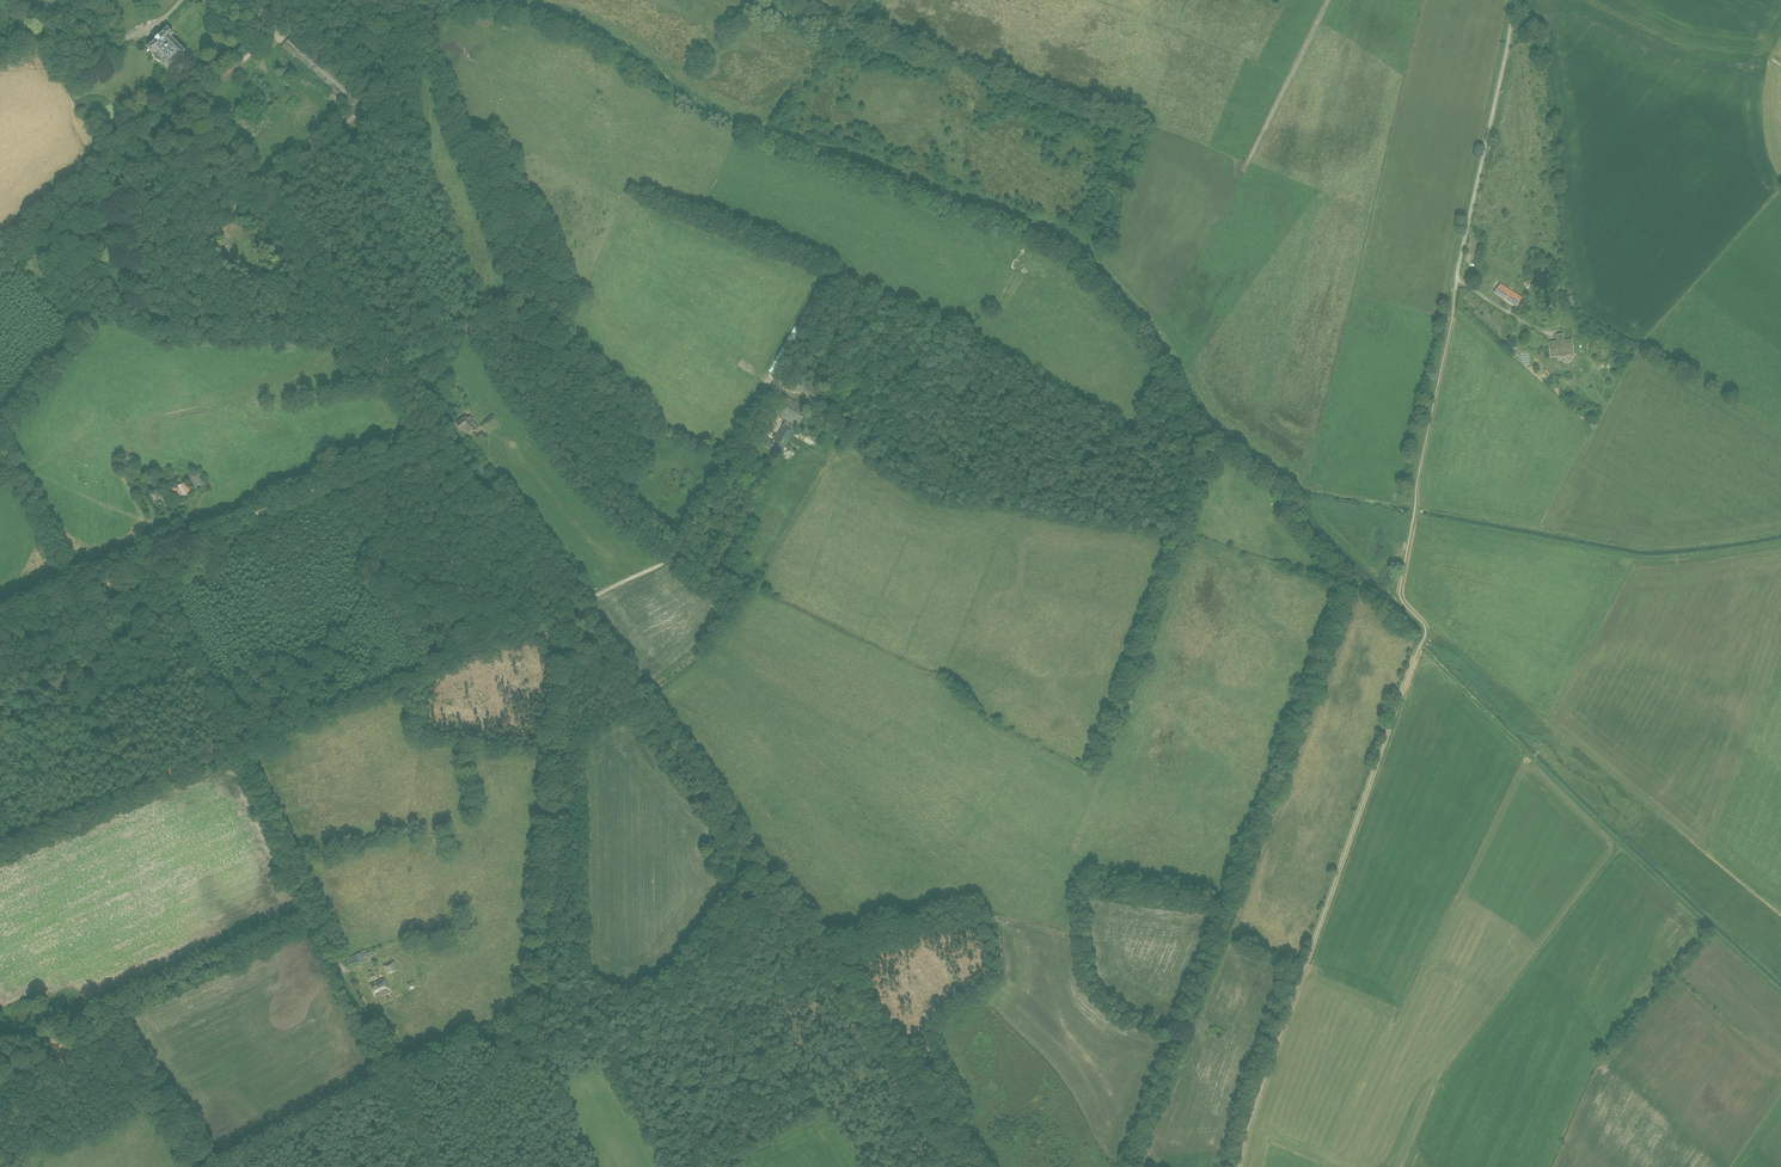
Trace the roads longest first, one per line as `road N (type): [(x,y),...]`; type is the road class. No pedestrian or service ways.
road 1 (track): [(979,1166),(570,612)]
road 2 (unclassified): [(431,1155),(146,555)]
road 3 (unclassified): [(570,612),(669,560),(843,281)]
road 4 (track): [(514,1040),(825,960)]
road 5 (unclassified): [(146,555),(442,437)]
road 6 (unclassified): [(260,189),(191,96),(275,30),(257,0)]
road 7 (unclassified): [(570,612),(442,437)]
road 8 (unclassified): [(384,358),(260,189)]
road 9 (unclassified): [(384,358),(572,286)]
road 10 (unclassified): [(0,615),(146,555)]
road 11 (unclassified): [(260,189),(379,93)]
road 12 (unclassified): [(379,93),(261,0)]
road 13 (unclassified): [(180,0),(163,20),(124,36),(95,42),(49,34)]

